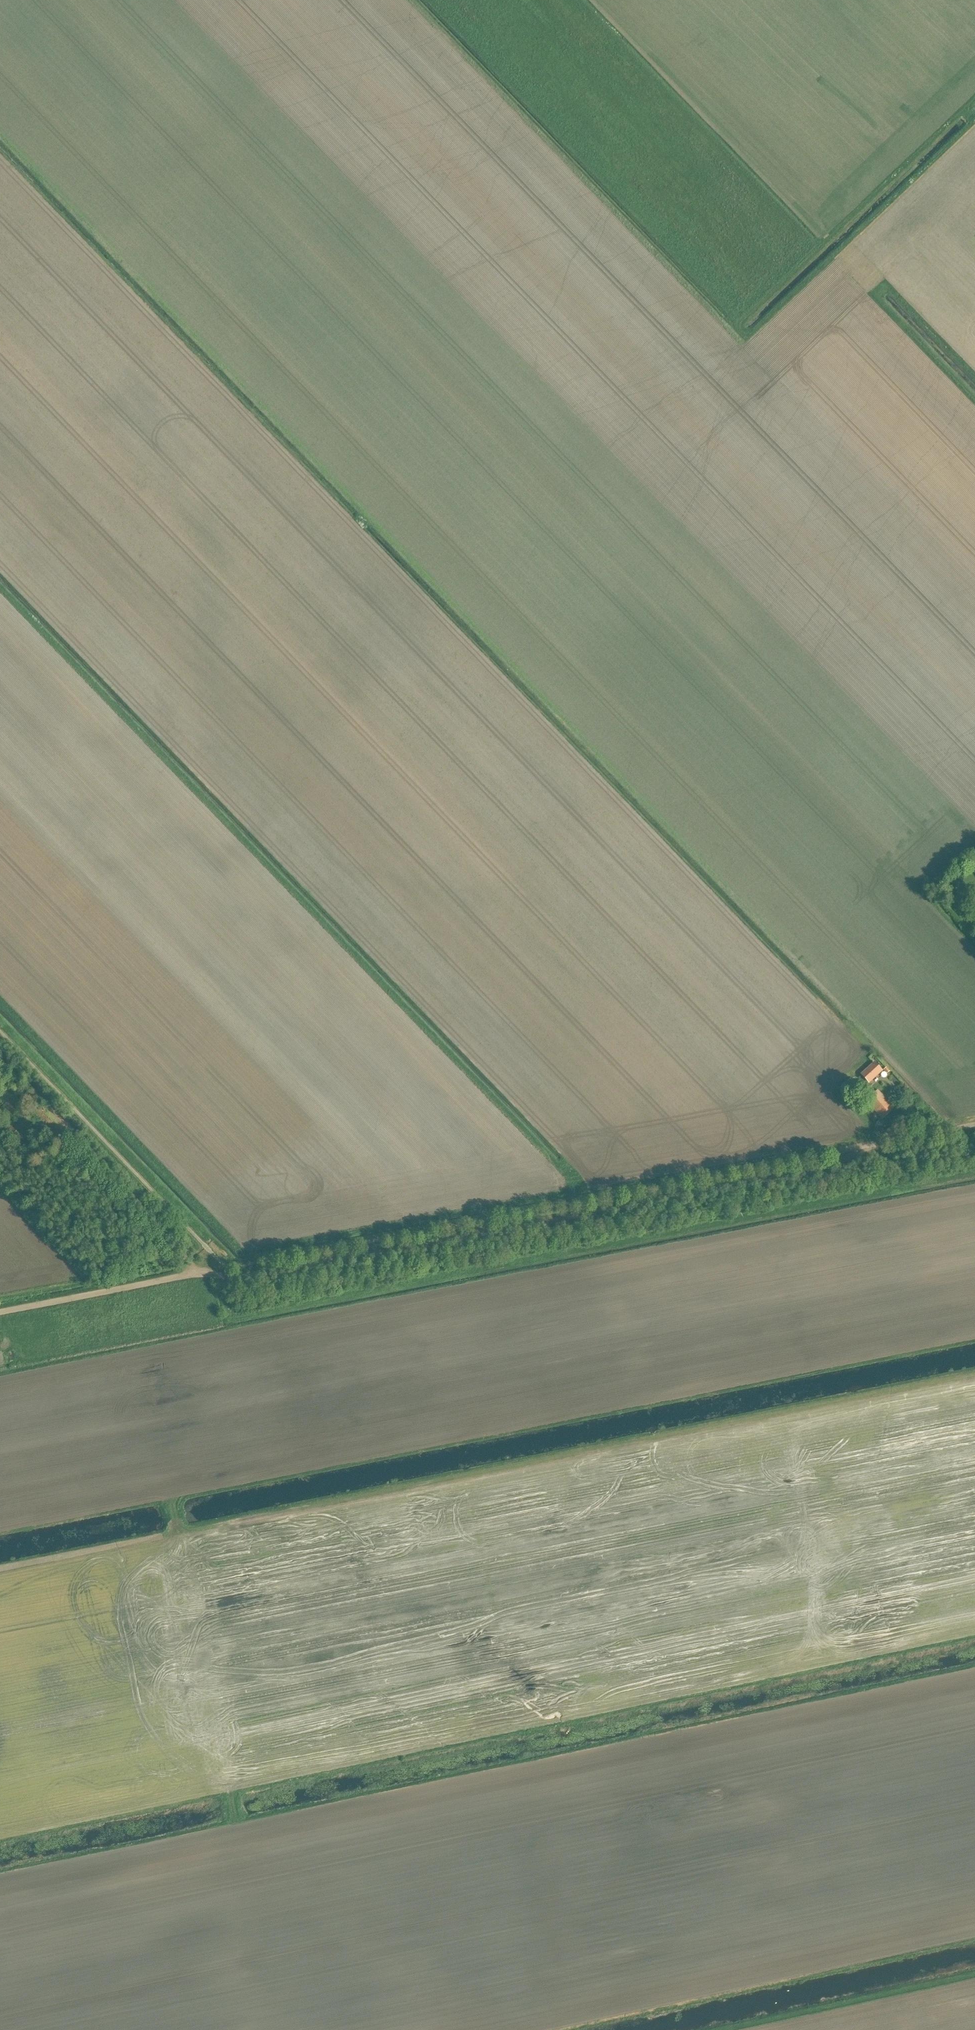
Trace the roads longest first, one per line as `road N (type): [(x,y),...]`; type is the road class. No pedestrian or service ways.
road 1 (track): [(226,1269),(254,1278),(847,1164),(864,1149)]
road 2 (track): [(0,1060),(200,1274)]
road 3 (track): [(0,1311),(226,1269)]

